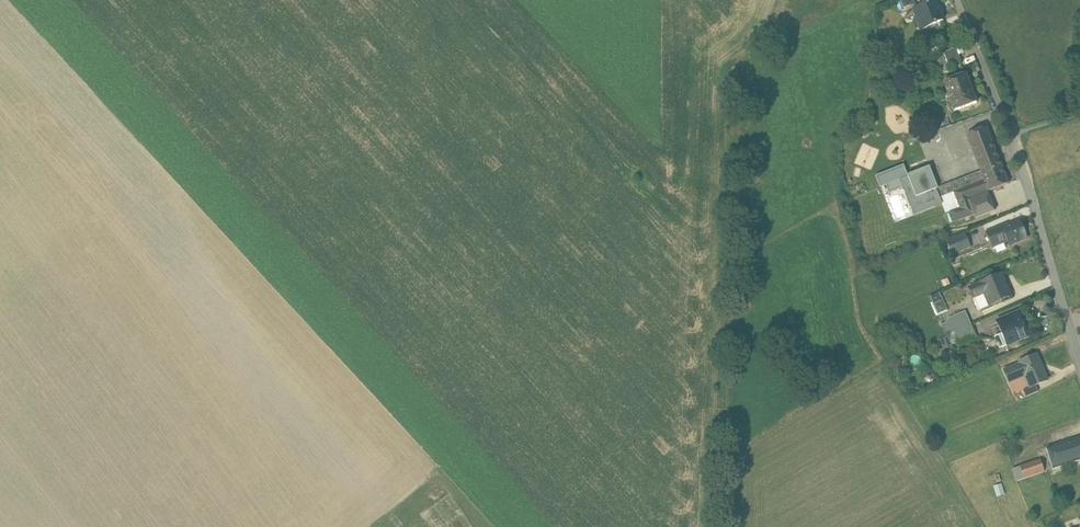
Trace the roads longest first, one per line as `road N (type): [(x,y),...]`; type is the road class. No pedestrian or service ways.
road 1 (residential): [(1079,367),(1015,132),(959,0)]

